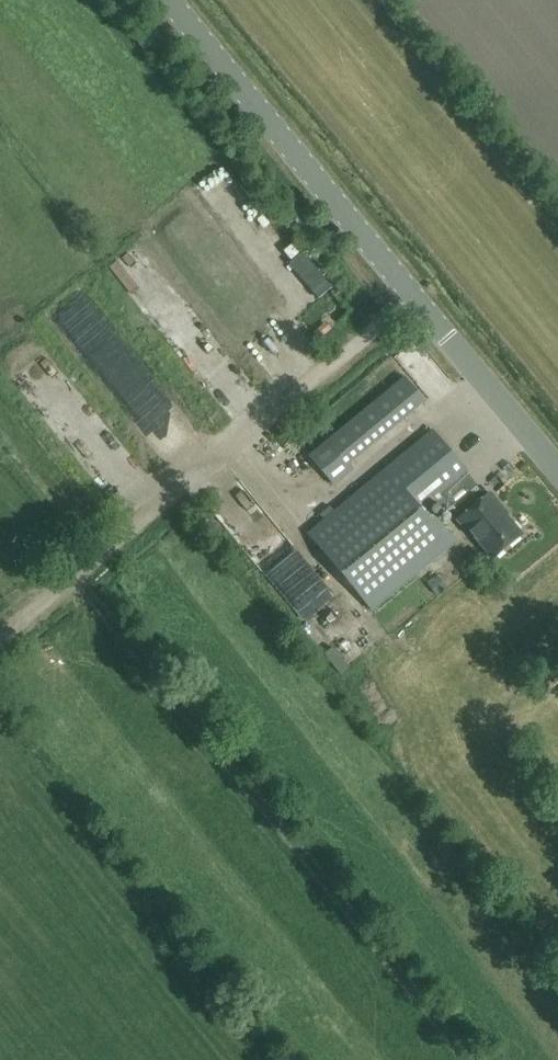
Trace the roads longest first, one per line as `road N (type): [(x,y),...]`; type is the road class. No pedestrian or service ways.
road 1 (unclassified): [(557,470),(170,0)]
road 2 (track): [(0,633),(414,295)]

